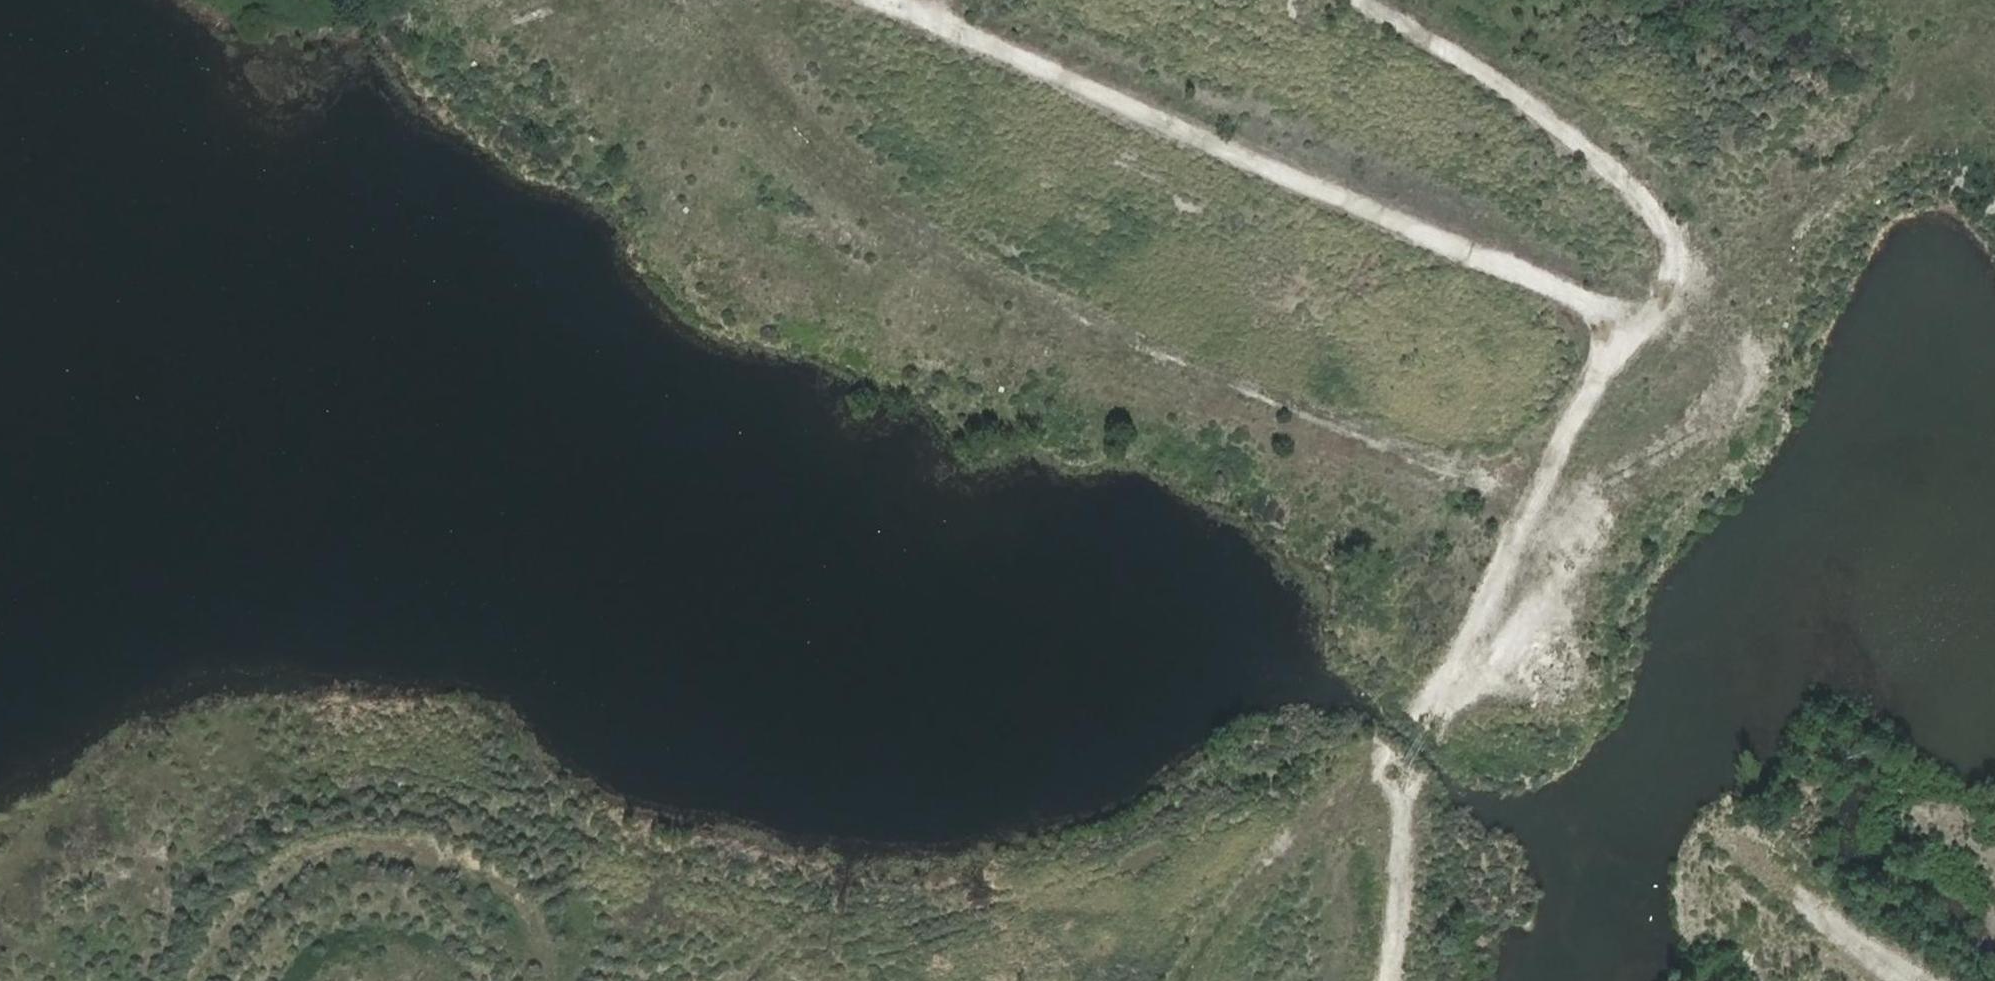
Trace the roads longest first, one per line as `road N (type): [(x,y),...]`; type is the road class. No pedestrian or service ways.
road 1 (track): [(1413,730),(1589,393),(1607,326),(1583,297),(1044,76),(890,0)]
road 2 (track): [(1385,980),(1406,847),(1392,770),(1413,730)]

